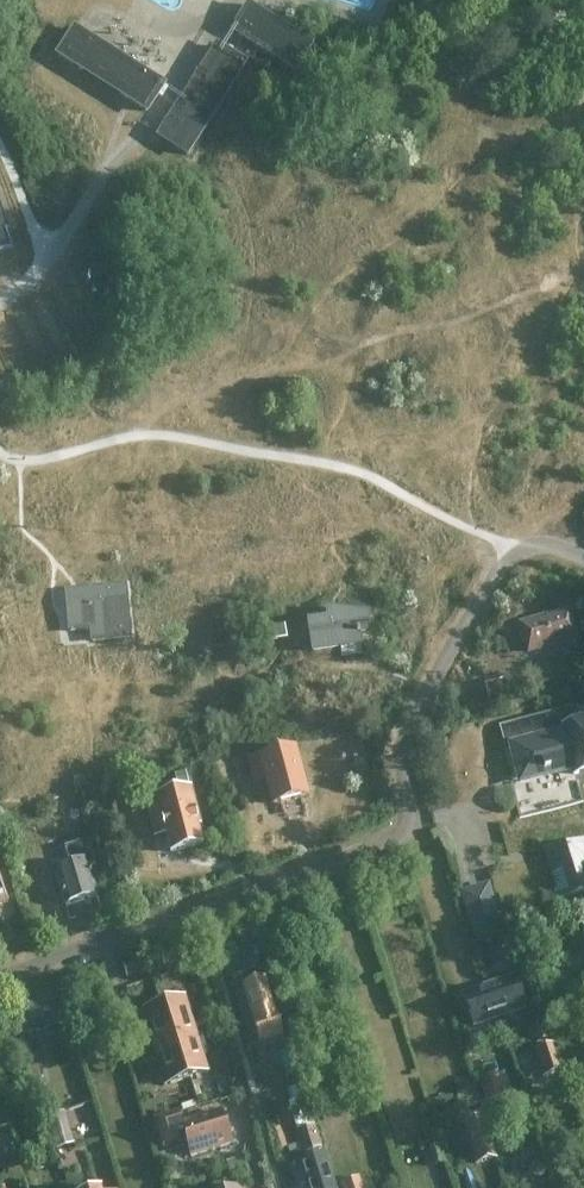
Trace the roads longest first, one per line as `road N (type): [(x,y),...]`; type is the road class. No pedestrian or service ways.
road 1 (residential): [(0,979),(397,834),(408,817),(401,745),(411,715),(497,568),(537,545)]

